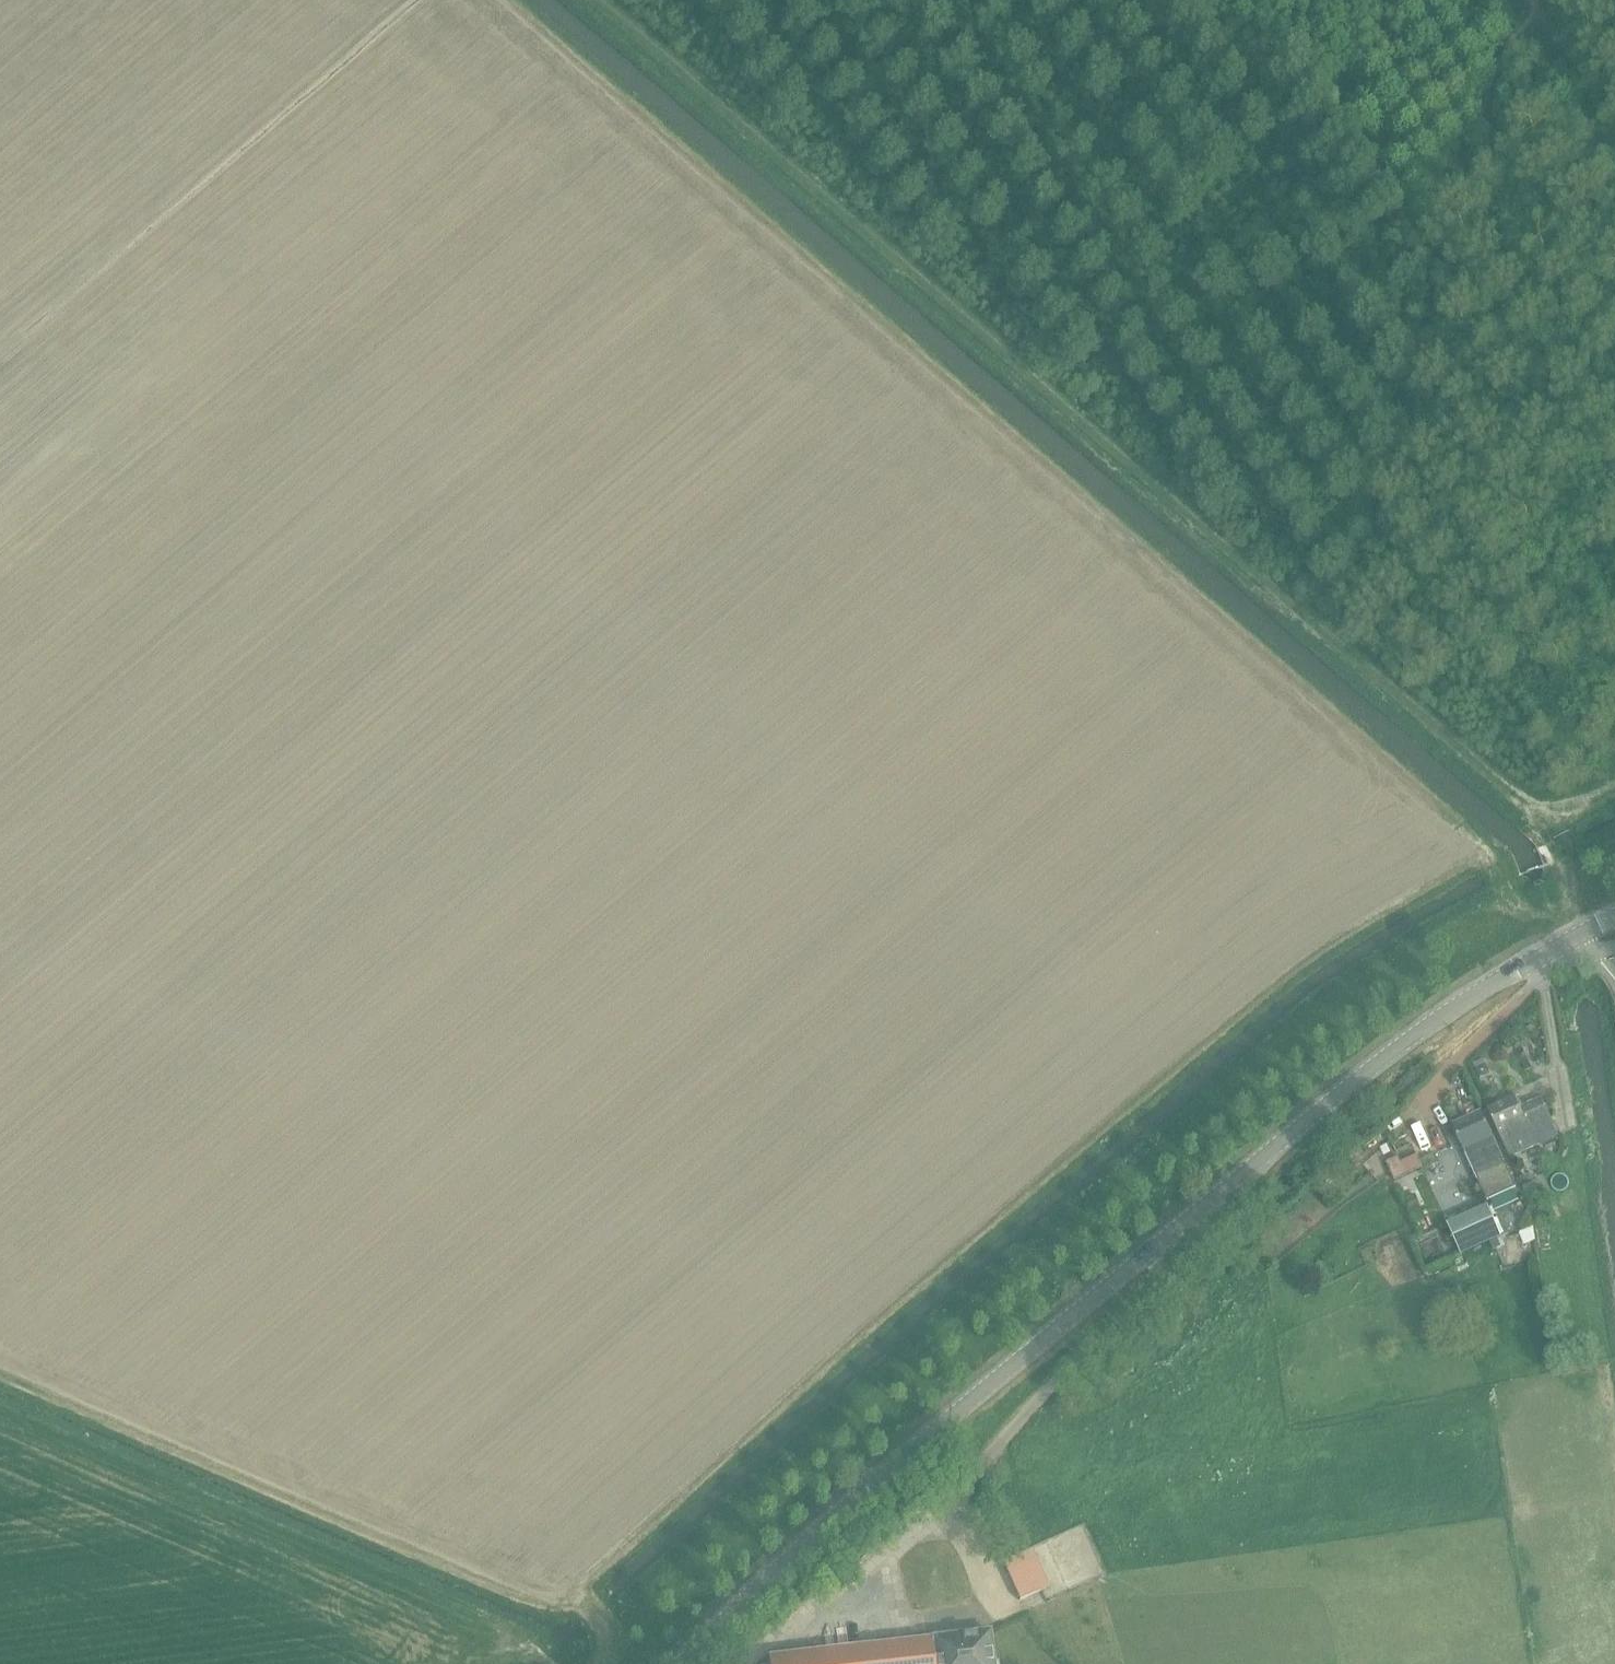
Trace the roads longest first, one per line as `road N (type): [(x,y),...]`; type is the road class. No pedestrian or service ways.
road 1 (tertiary): [(682,1663),(844,1509),(1417,1032),(1614,916)]

